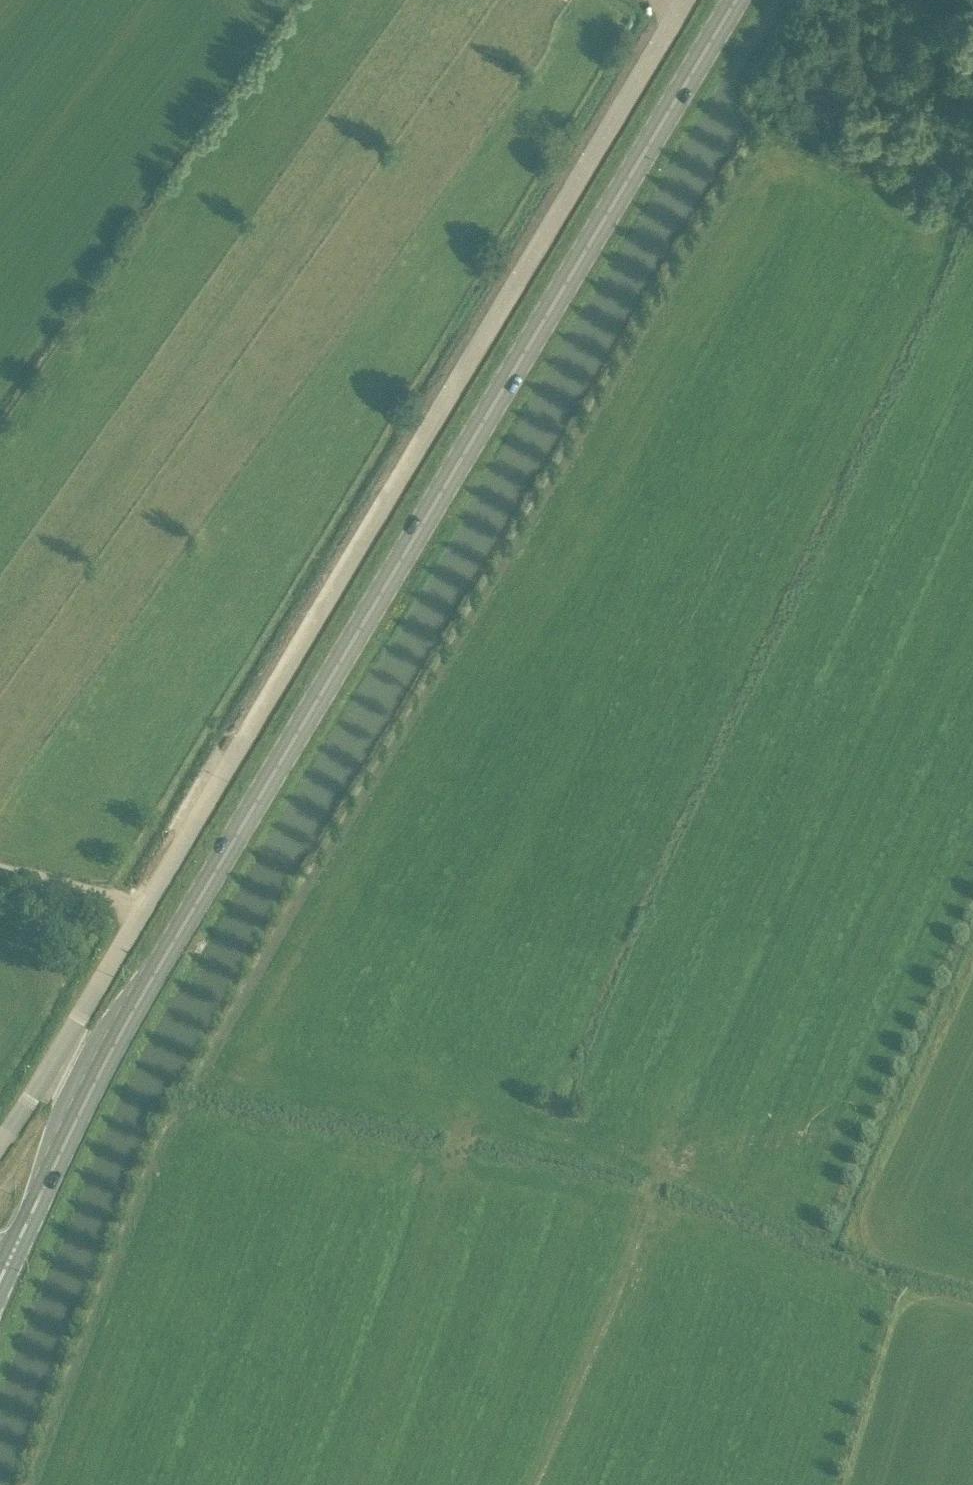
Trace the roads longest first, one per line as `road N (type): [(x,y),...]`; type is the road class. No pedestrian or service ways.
road 1 (primary): [(8,1261),(78,1103),(497,392),(740,0)]
road 2 (unclassified): [(0,1141),(691,0)]
road 3 (track): [(142,912),(0,870)]

